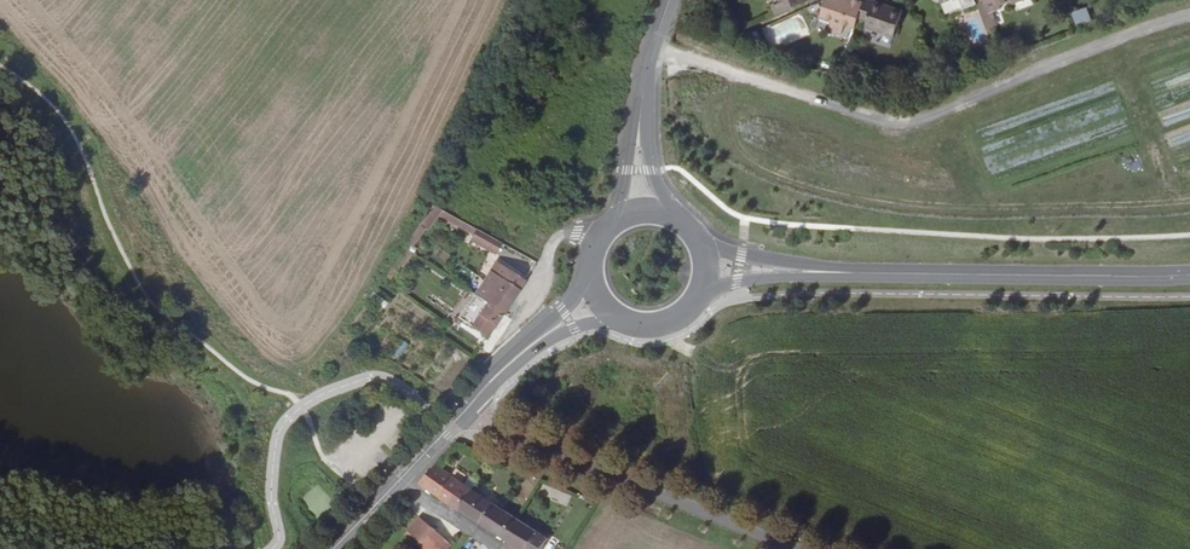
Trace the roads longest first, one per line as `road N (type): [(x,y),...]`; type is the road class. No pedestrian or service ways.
road 1 (secondary): [(708,267),(1189,275)]
road 2 (secondary): [(334,548),(498,374),(599,302)]
road 3 (secondary): [(642,211),(643,92),(671,0)]
road 4 (secondary): [(599,302),(633,327),(676,322),(704,291),(708,267)]

